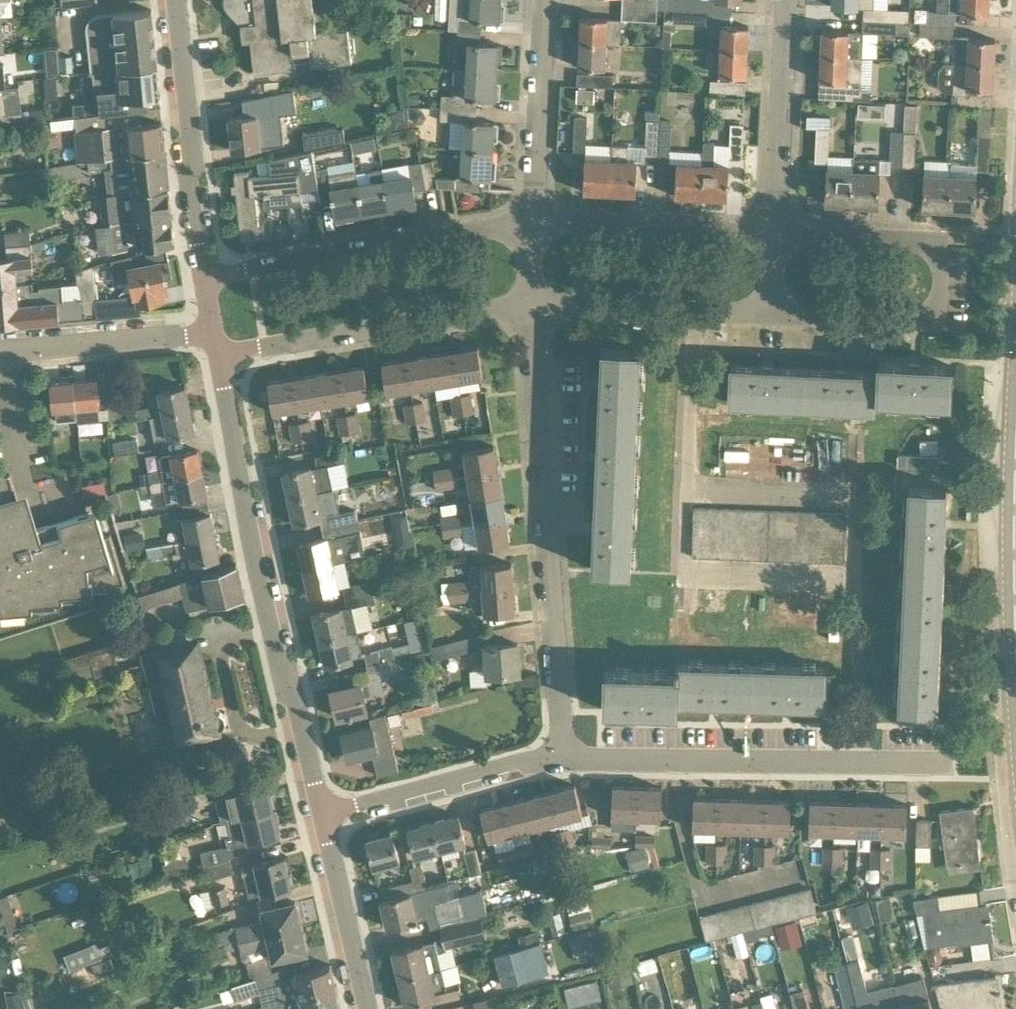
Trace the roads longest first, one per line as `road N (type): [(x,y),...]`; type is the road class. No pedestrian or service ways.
road 1 (residential): [(323,815),(255,564),(219,354)]
road 2 (unclassified): [(565,758),(530,303)]
road 3 (residential): [(774,315),(906,322),(930,313),(941,284),(936,254),(917,240),(773,232)]
road 4 (residential): [(565,758),(951,763)]
road 5 (residential): [(530,224),(204,280)]
road 6 (residential): [(219,354),(530,303)]
road 7 (residential): [(204,280),(175,0)]
road 8 (residential): [(323,815),(565,758)]
road 9 (residential): [(530,303),(774,315)]
road 10 (residential): [(773,232),(530,224)]
road 11 (unclassified): [(773,232),(785,0)]
road 12 (unclassified): [(530,224),(543,0)]
road 13 (residential): [(0,354),(215,333)]
road 14 (residential): [(365,1008),(323,815)]
road 15 (tertiary): [(1015,595),(1015,471)]

